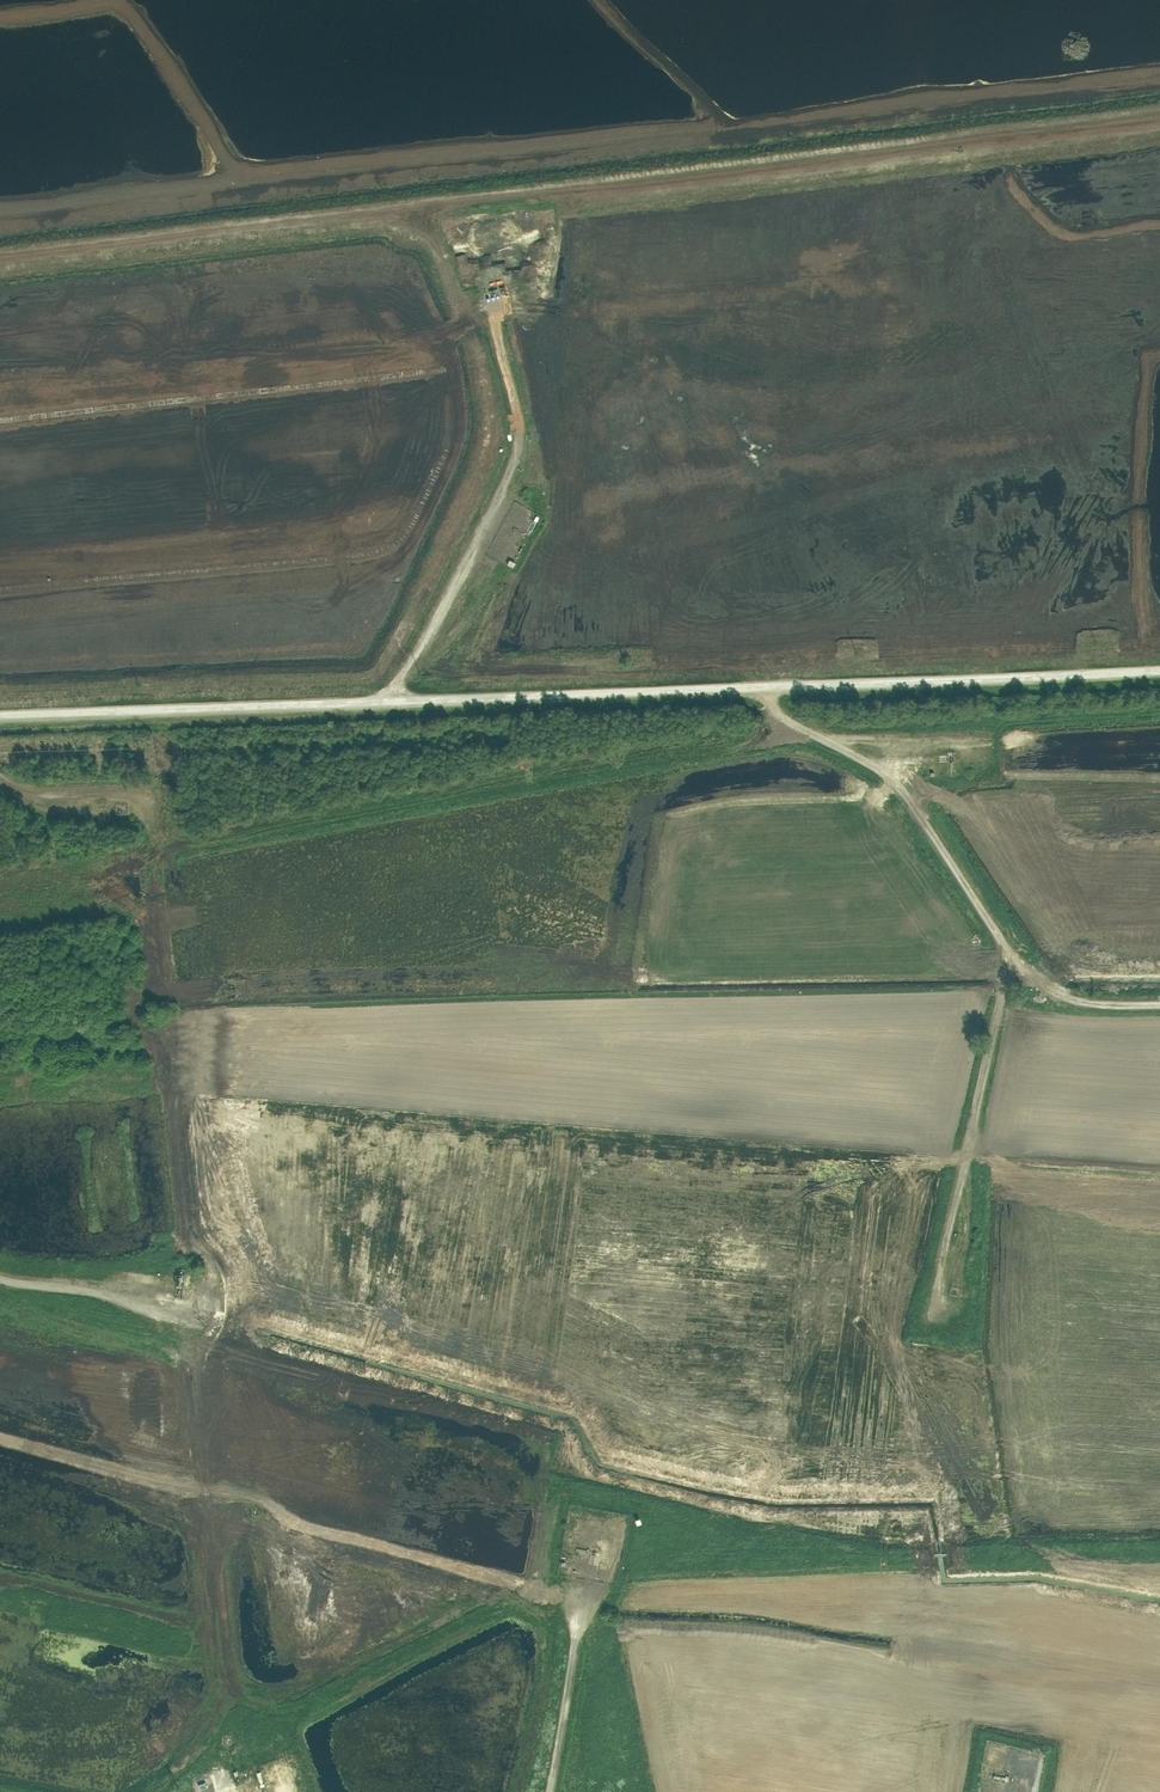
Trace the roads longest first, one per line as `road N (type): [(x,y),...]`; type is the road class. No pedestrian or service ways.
road 1 (unclassified): [(1159,660),(0,712)]
road 2 (track): [(401,673),(519,444),(494,337),(495,255)]
road 3 (track): [(550,1791),(580,1629),(610,1526)]
road 4 (track): [(381,696),(453,638),(512,542)]
road 5 (track): [(0,1280),(103,1290),(187,1318)]
road 6 (track): [(0,782),(75,795),(140,791)]

